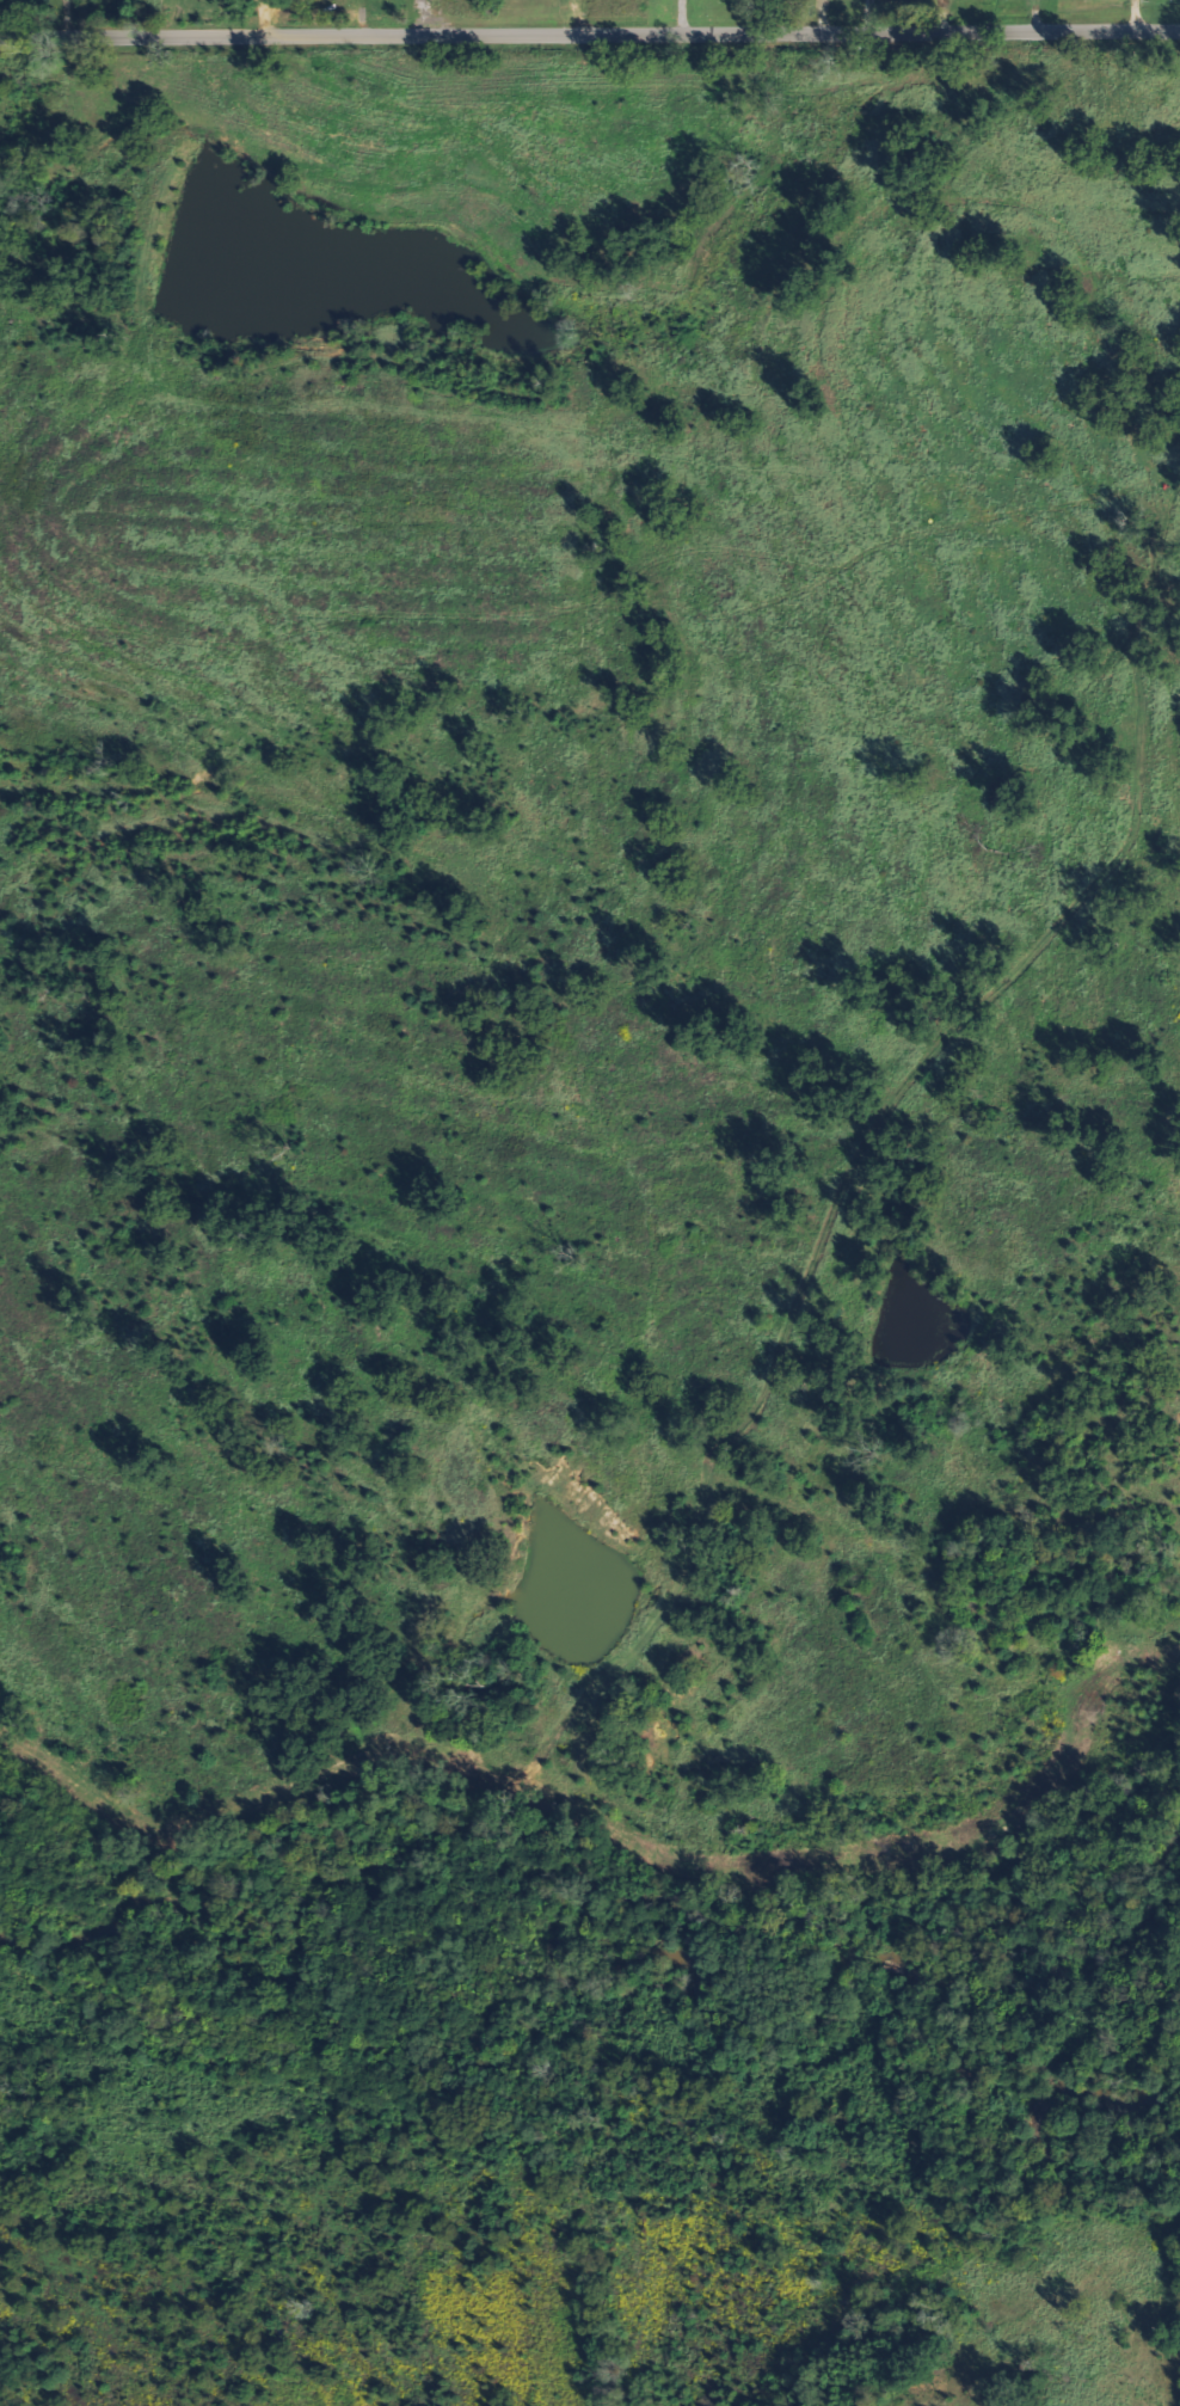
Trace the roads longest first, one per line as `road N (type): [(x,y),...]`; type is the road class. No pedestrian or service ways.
road 1 (residential): [(1179,30),(0,36)]

